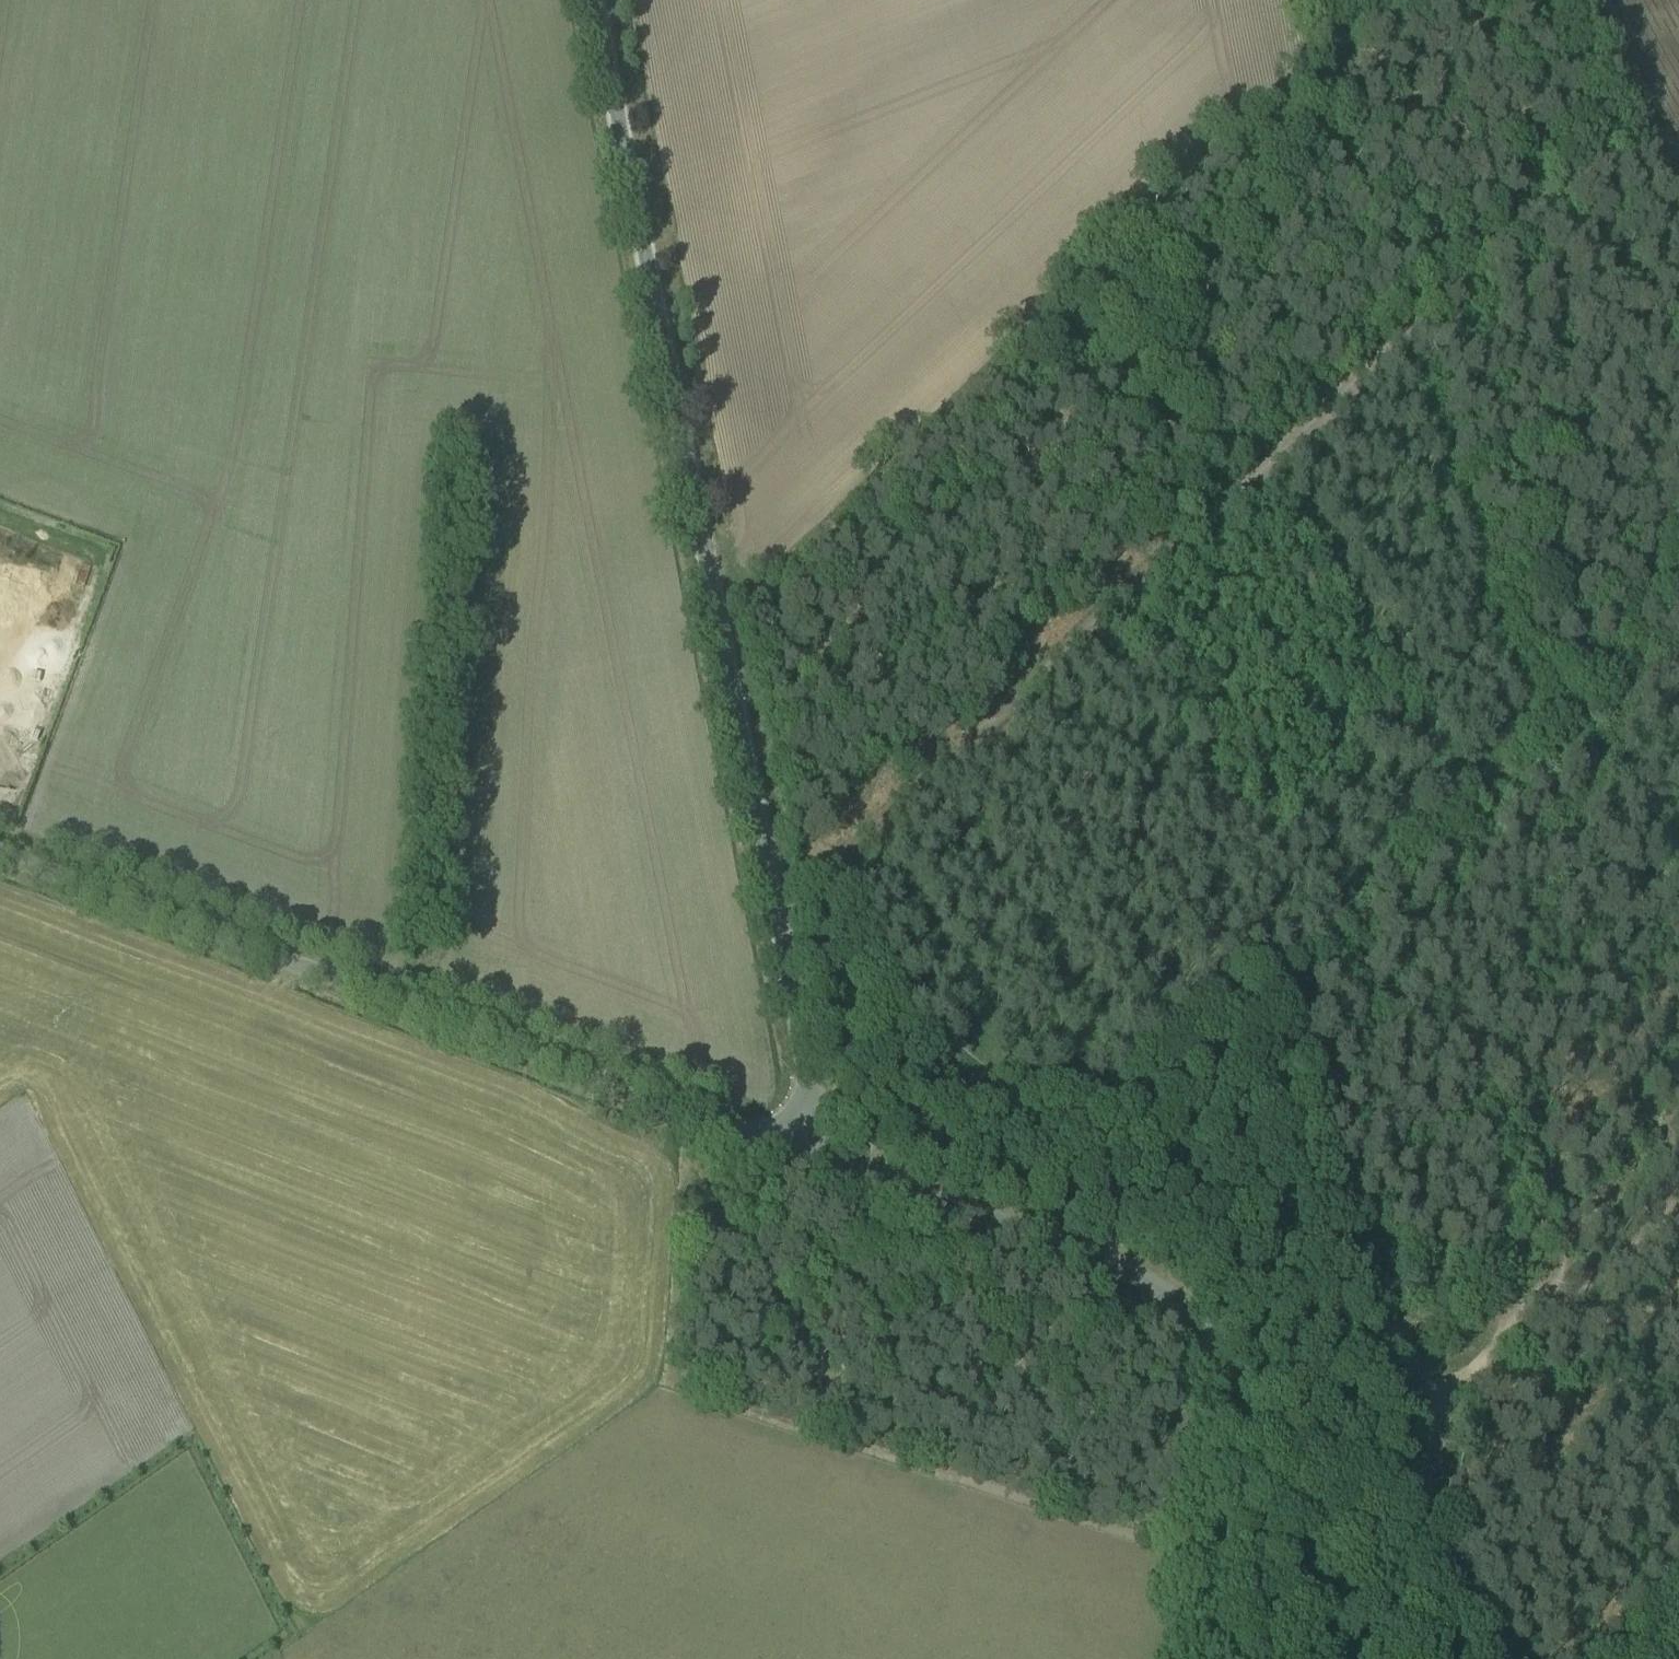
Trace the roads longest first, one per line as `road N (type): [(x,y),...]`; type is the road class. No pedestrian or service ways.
road 1 (unclassified): [(794,1140),(802,1042),(596,0)]
road 2 (track): [(881,821),(1583,172),(1624,150),(1662,150),(1678,164)]
road 3 (unclassified): [(794,1140),(0,851)]
road 4 (unclassified): [(1350,1658),(1307,1523),(1237,1382),(1197,1322),(1096,1253),(794,1140)]

